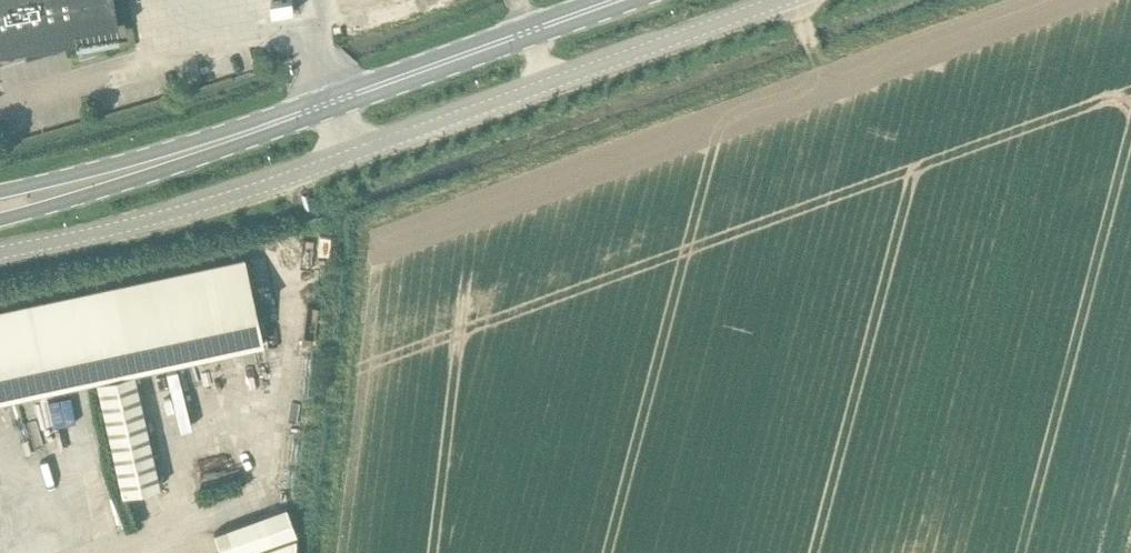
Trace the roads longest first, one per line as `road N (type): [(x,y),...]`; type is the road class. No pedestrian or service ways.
road 1 (unclassified): [(781,0),(352,155)]
road 2 (unclassified): [(352,155),(155,218),(0,252)]
road 3 (secondary): [(333,102),(616,0)]
road 4 (secondary): [(0,219),(205,146)]
road 5 (secondary): [(205,146),(0,192)]
road 6 (secondary): [(205,146),(333,102)]

